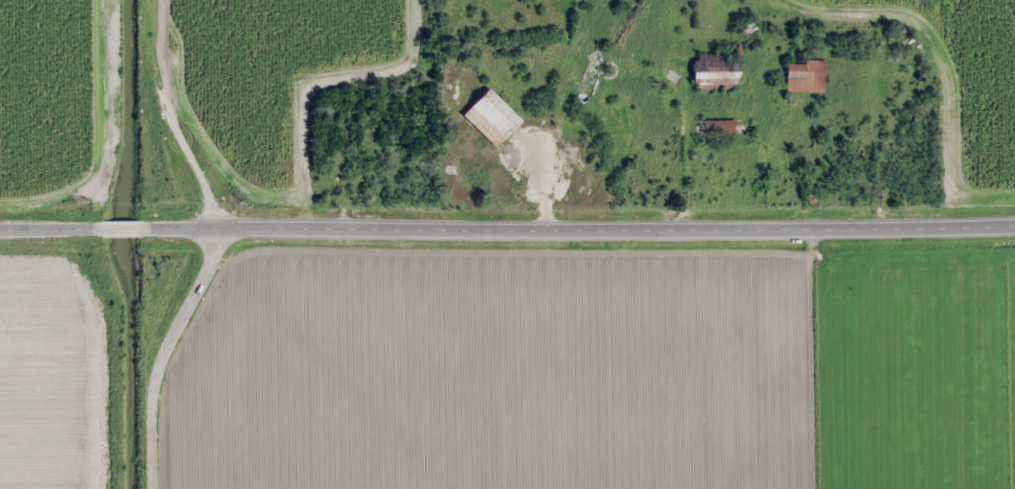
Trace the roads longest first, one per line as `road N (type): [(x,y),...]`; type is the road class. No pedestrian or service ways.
road 1 (tertiary): [(1014,223),(148,232)]
road 2 (tertiary): [(152,488),(152,378),(219,231)]
road 3 (residential): [(219,231),(159,90),(158,0)]

